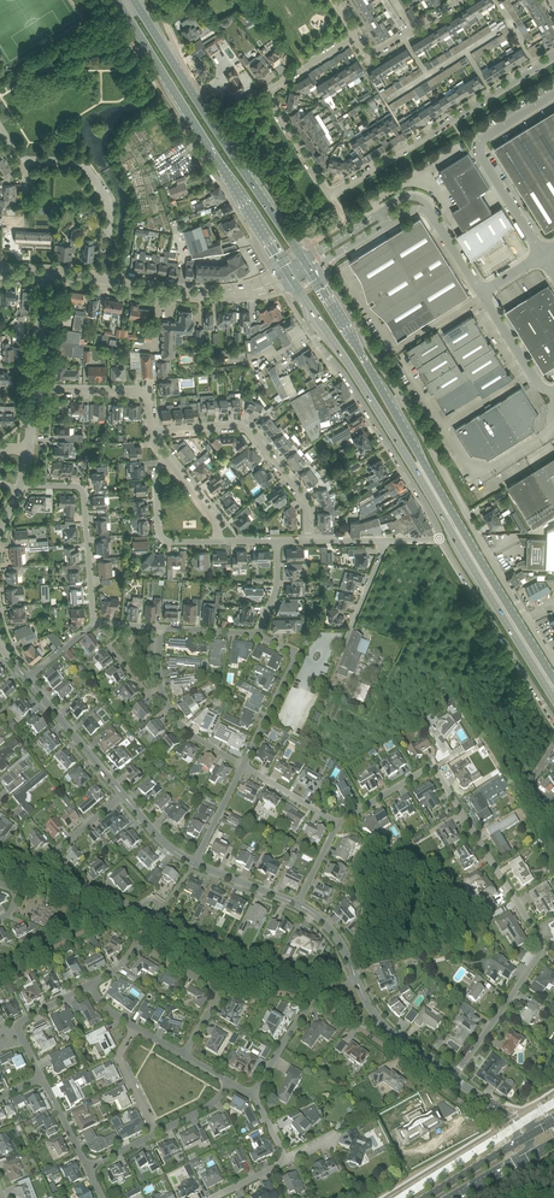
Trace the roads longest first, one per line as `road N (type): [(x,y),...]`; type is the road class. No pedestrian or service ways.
road 1 (residential): [(337,824),(434,771),(541,943),(453,1078)]
road 2 (primary): [(304,300),(553,700)]
road 3 (primary): [(553,681),(351,337)]
road 4 (residential): [(553,661),(394,387),(364,340),(351,337)]
road 5 (primary): [(117,0),(286,271)]
road 6 (primary): [(304,260),(134,0)]
road 7 (unclassified): [(304,300),(310,331),(343,372),(441,540)]
road 8 (residential): [(330,192),(553,56)]
road 9 (residential): [(308,541),(308,505),(248,429),(151,432)]
road 10 (residential): [(89,986),(141,946),(216,990),(183,1056)]
road 11 (residential): [(330,192),(271,90),(355,35)]
road 12 (unclassified): [(544,254),(480,148),(484,138),(553,94)]
road 13 (unclassified): [(441,540),(553,719)]
road 14 (residential): [(95,622),(84,492),(22,485)]
road 15 (residential): [(104,280),(107,196),(85,164),(26,159)]
road 16 (residential): [(242,766),(294,659),(256,635)]
road 17 (residential): [(252,1096),(309,1009),(355,979)]
road 18 (tertiary): [(122,796),(26,679)]
road 19 (residential): [(151,432),(141,392),(34,391)]
road 20 (tertiary): [(453,1078),(380,1023),(355,979)]
road 21 (residential): [(218,541),(168,542),(159,534),(156,470),(168,460)]
road 22 (residential): [(41,1078),(19,1022),(89,986)]
road 23 (residential): [(458,0),(374,53),(355,35)]
road 24 (tertiary): [(104,280),(225,294)]

